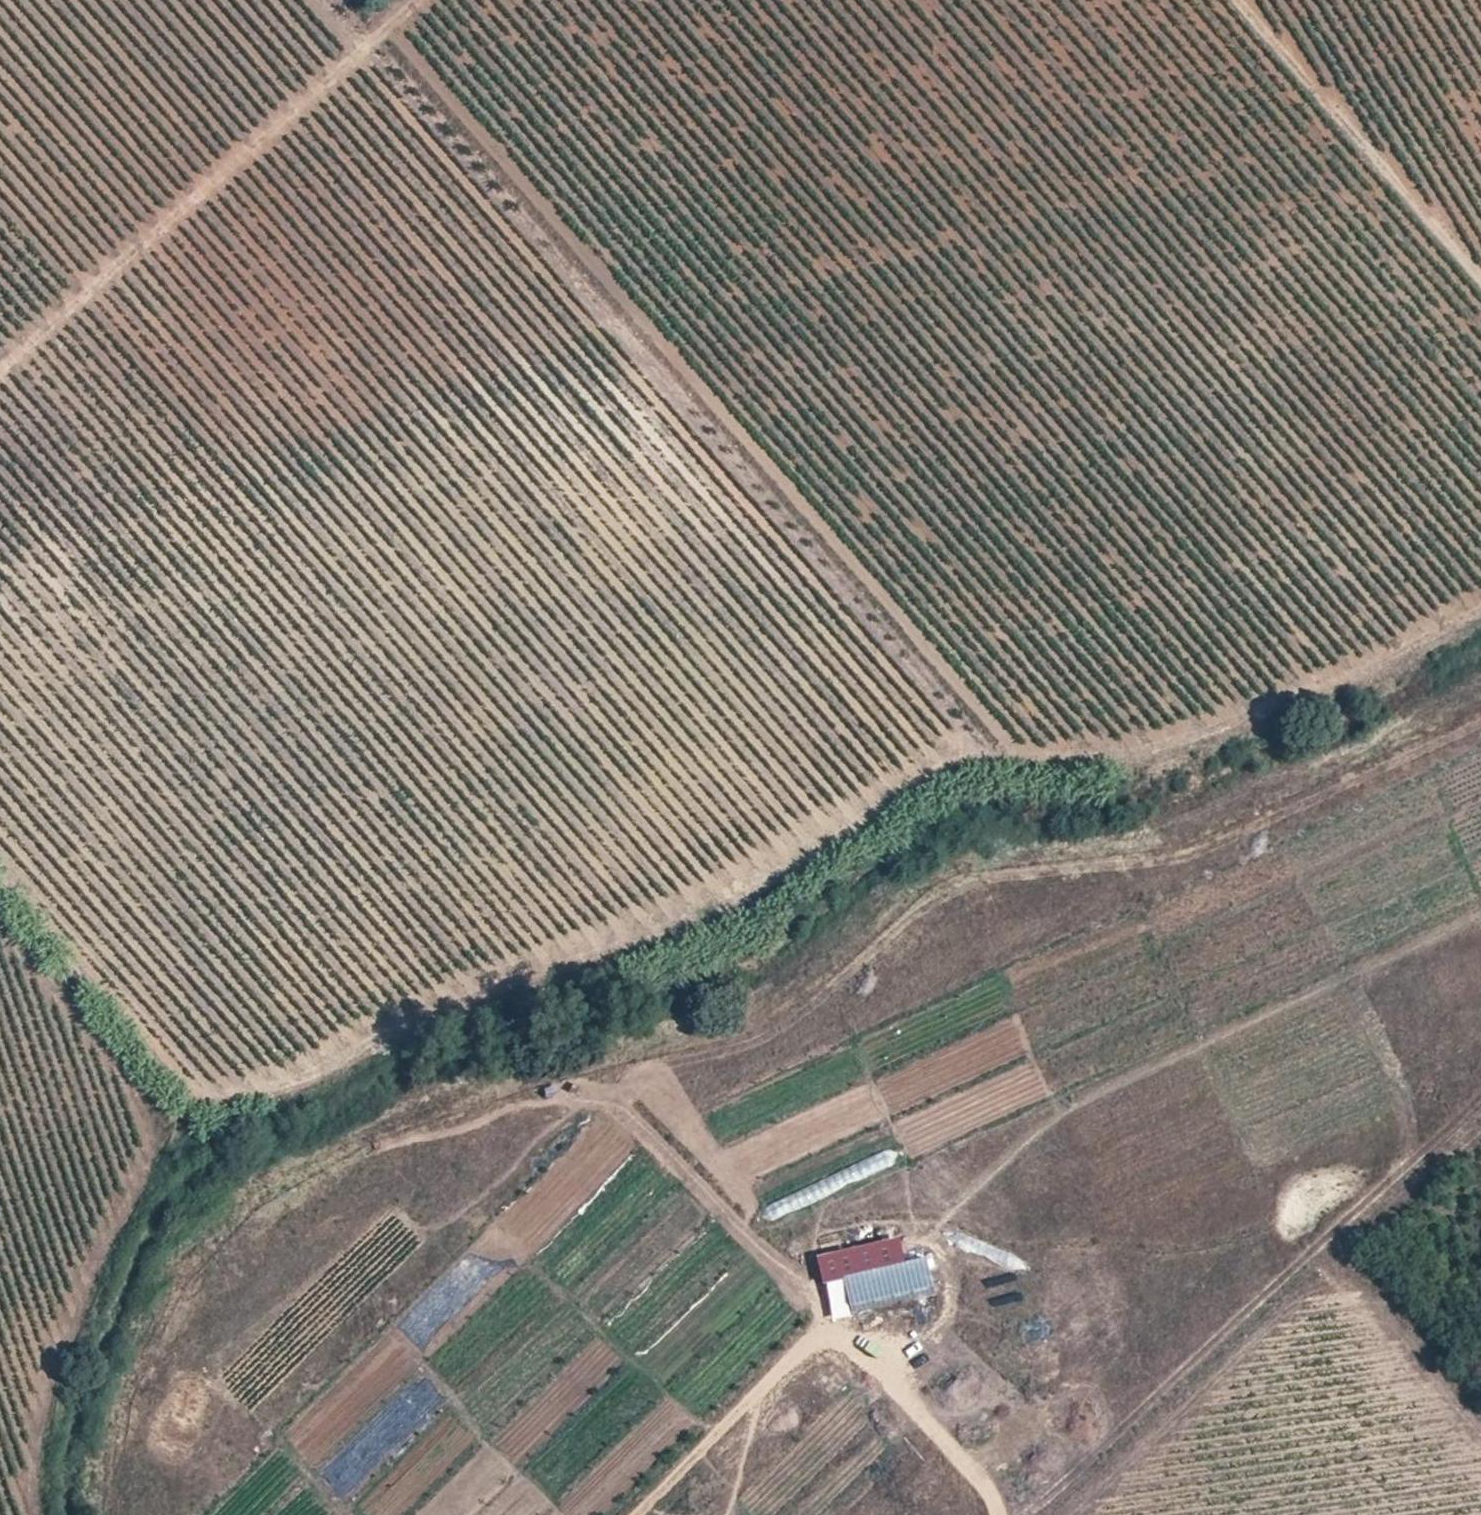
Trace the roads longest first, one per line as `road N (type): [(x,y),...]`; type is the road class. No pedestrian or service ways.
road 1 (track): [(0,366),(417,0)]
road 2 (track): [(1238,0),(1480,275)]

